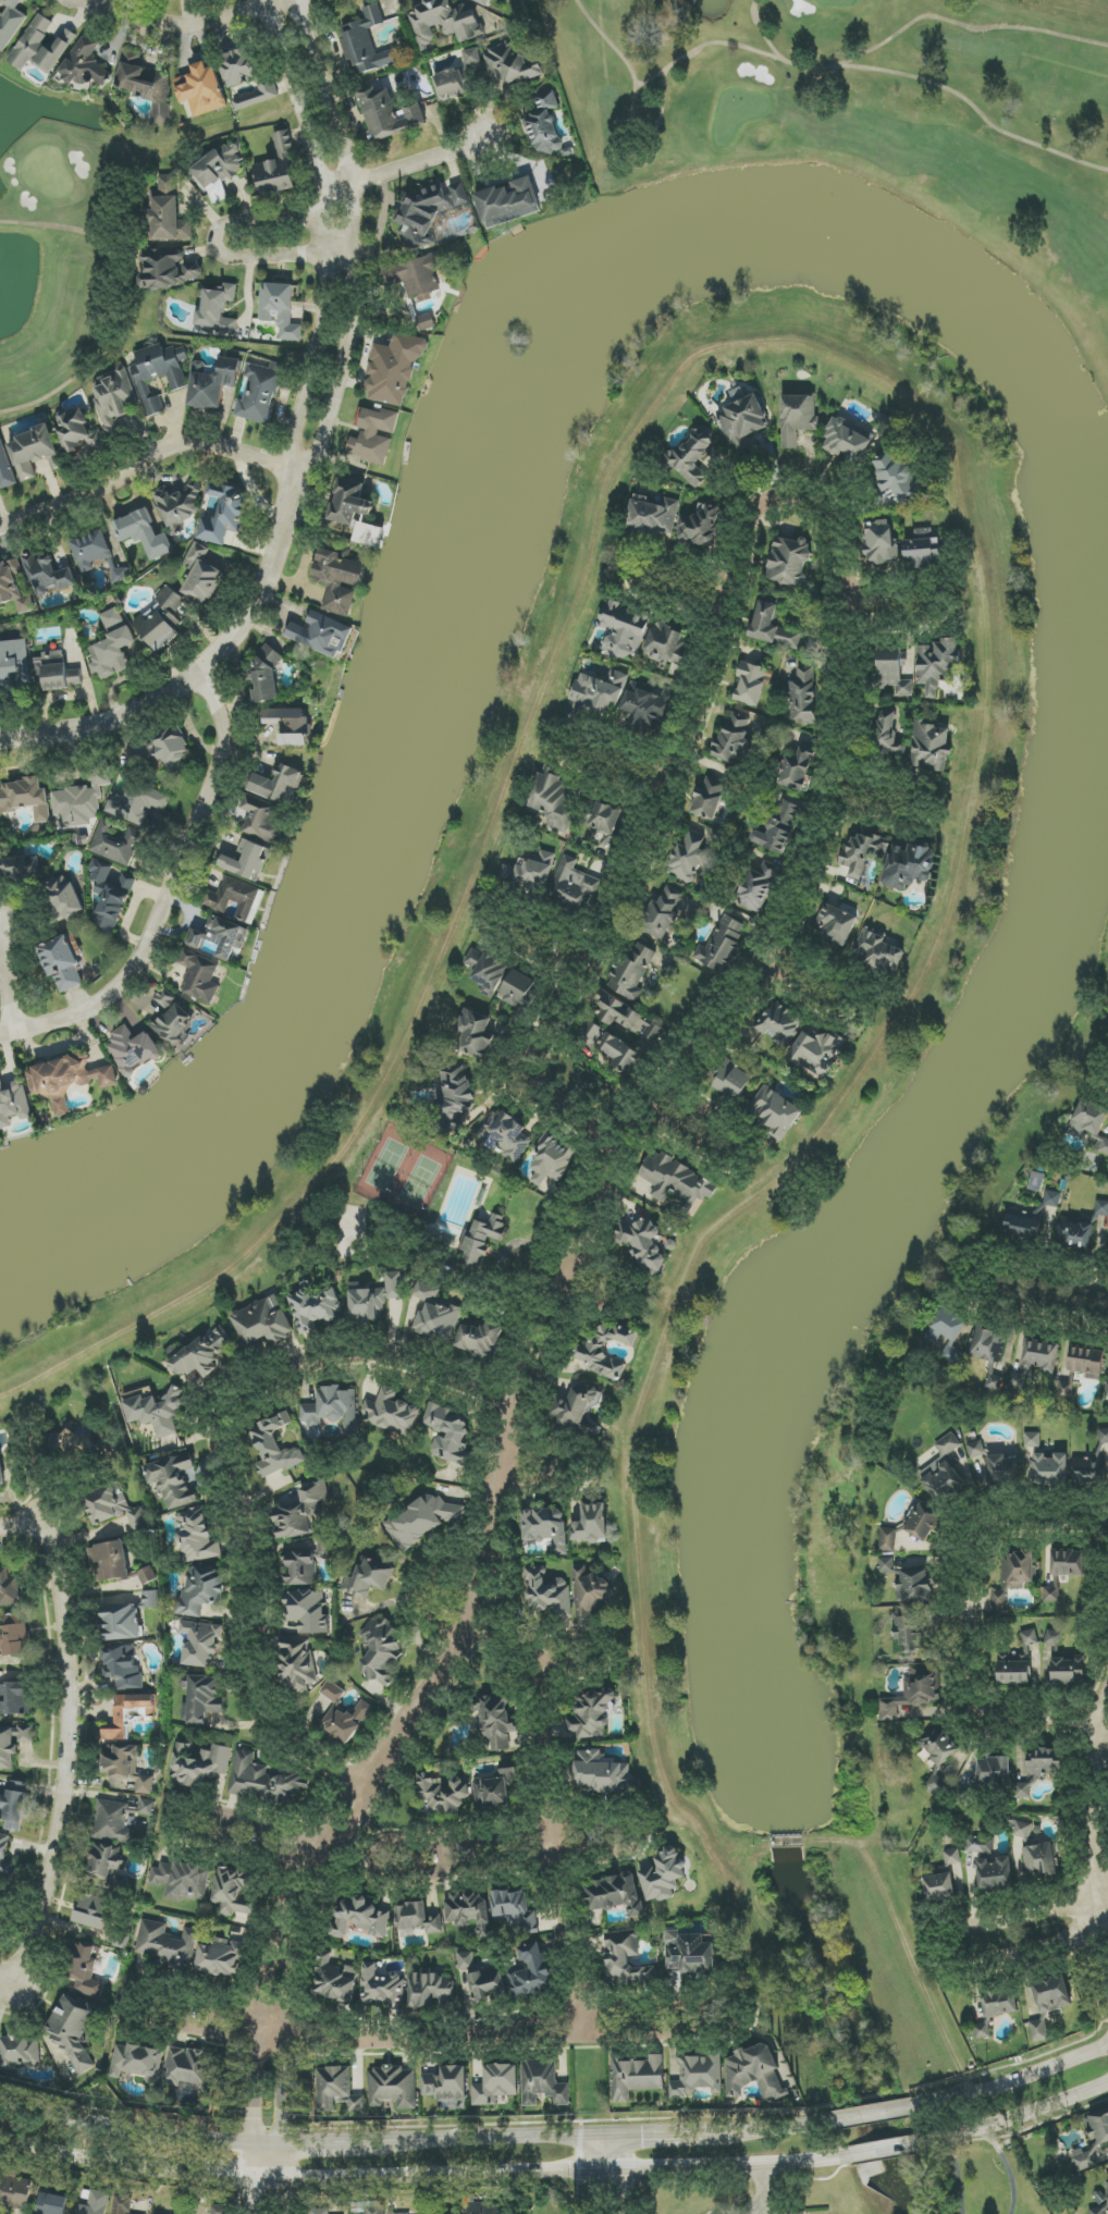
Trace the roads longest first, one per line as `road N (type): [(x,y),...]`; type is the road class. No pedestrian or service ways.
road 1 (residential): [(262,2139),(263,2020),(274,1948),(300,1868),(354,1783),(424,1696),(463,1624),(517,1392),(616,1136),(744,996),(817,849),(849,731),(836,524)]
road 2 (secondary): [(0,2143),(112,2167),(222,2178),(847,2158)]
road 3 (residential): [(520,1078),(649,841),(740,533),(760,504),(780,492),(820,500),(836,524)]
road 4 (secondary): [(620,2132),(262,2139),(51,2114),(0,2098)]
road 5 (residential): [(264,590),(313,472),(345,367),(358,255),(353,182),(298,0)]
road 6 (residential): [(264,0),(325,190),(329,256),(325,311),(264,590)]
road 7 (residential): [(459,2038),(717,2030),(726,2012),(709,2003),(579,2005),(459,2038)]
road 8 (residential): [(545,1830),(441,1843),(389,1840),(376,1848),(374,1866),(397,1873),(550,1857),(617,1848),(620,1837),(612,1821),(545,1830)]
road 9 (residential): [(0,1036),(77,1014),(118,992),(151,948),(227,734),(199,675)]
road 10 (residential): [(19,1982),(46,1898),(71,1729),(50,1516)]
road 11 (residential): [(1107,1510),(994,1512),(975,1515),(967,1529),(980,1702),(1076,1705),(1105,1718)]
road 12 (residential): [(236,1501),(221,1409),(242,1390),(316,1357),(353,1349),(517,1392)]
road 13 (residential): [(532,1656),(545,1830),(584,2033)]
road 14 (residential): [(313,472),(206,444),(174,445),(103,489),(0,526)]
road 15 (residential): [(354,1783),(290,1750),(251,1688),(257,1576),(236,1501)]
road 16 (residential): [(264,590),(199,675),(148,705),(104,725),(0,742)]
road 17 (residential): [(160,2006),(365,2041),(459,2038)]
road 18 (residential): [(357,221),(235,220),(219,242),(222,254),(237,259),(358,255)]
road 19 (residential): [(306,1858),(184,1831),(180,1815),(196,1807),(321,1835)]
road 20 (residential): [(841,617),(932,613),(943,600),(931,587),(840,589)]
road 21 (residential): [(765,962),(833,1006),(851,1006),(850,988),(776,940)]
road 22 (residential): [(475,1592),(436,1578),(419,1583),(417,1592),(428,1609),(532,1656)]
road 23 (residential): [(652,1104),(721,1152),(740,1146),(736,1131),(669,1083)]
road 24 (secondary): [(1107,2047),(916,2108)]
road 25 (residential): [(728,579),(651,558),(637,571),(649,585),(722,604)]
road 26 (residential): [(279,0),(183,25),(97,0)]
road 27 (residential): [(1107,1890),(1092,1797),(1107,1710)]
road 28 (residential): [(834,800),(907,815),(920,808),(912,794),(838,776)]
road 29 (secondary): [(938,2140),(1107,2089)]
road 30 (residential): [(665,767),(602,740),(586,746),(591,762),(660,789)]
road 31 (residential): [(325,190),(492,137)]
road 32 (residential): [(935,1956),(996,2088)]
road 33 (residential): [(1107,1894),(975,1934)]
road 34 (residential): [(498,1483),(544,1480),(558,1463),(551,1448),(504,1443)]

